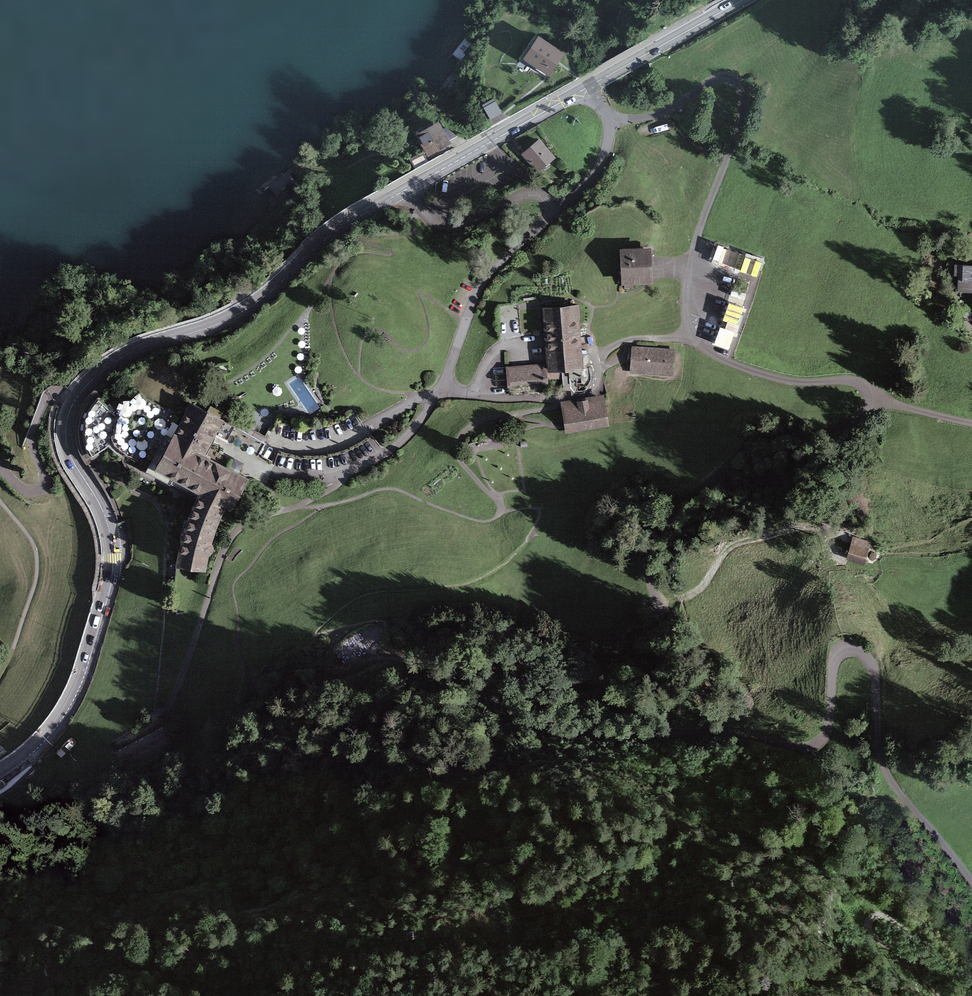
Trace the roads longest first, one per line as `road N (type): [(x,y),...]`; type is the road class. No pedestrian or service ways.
road 1 (residential): [(613,117),(660,113),(714,81),(742,83),(746,100),(703,227),(686,320),(705,348),(732,362),(808,381),(867,383),(875,397),(846,425),(758,441),(651,538),(647,557),(664,616),(604,679),(587,689),(512,675),(492,679),(491,694),(570,729),(736,729),(811,746),(830,739),(842,653),(856,645),(875,658),(883,682),(888,753),(902,781),(971,871)]
road 2 (primary): [(0,774),(65,715),(112,581),(109,531),(66,440),(82,390),(128,354),(240,313),(368,204),(590,85)]
road 3 (residential): [(613,117),(597,175),(506,253),(477,293),(444,390)]
road 4 (track): [(300,504),(230,537),(165,709)]
road 5 (track): [(971,971),(881,910),(865,909),(862,918),(938,995)]
road 6 (primary): [(590,85),(744,0)]
road 7 (track): [(74,401),(50,395),(44,402),(32,431),(44,482),(36,491),(0,464)]

